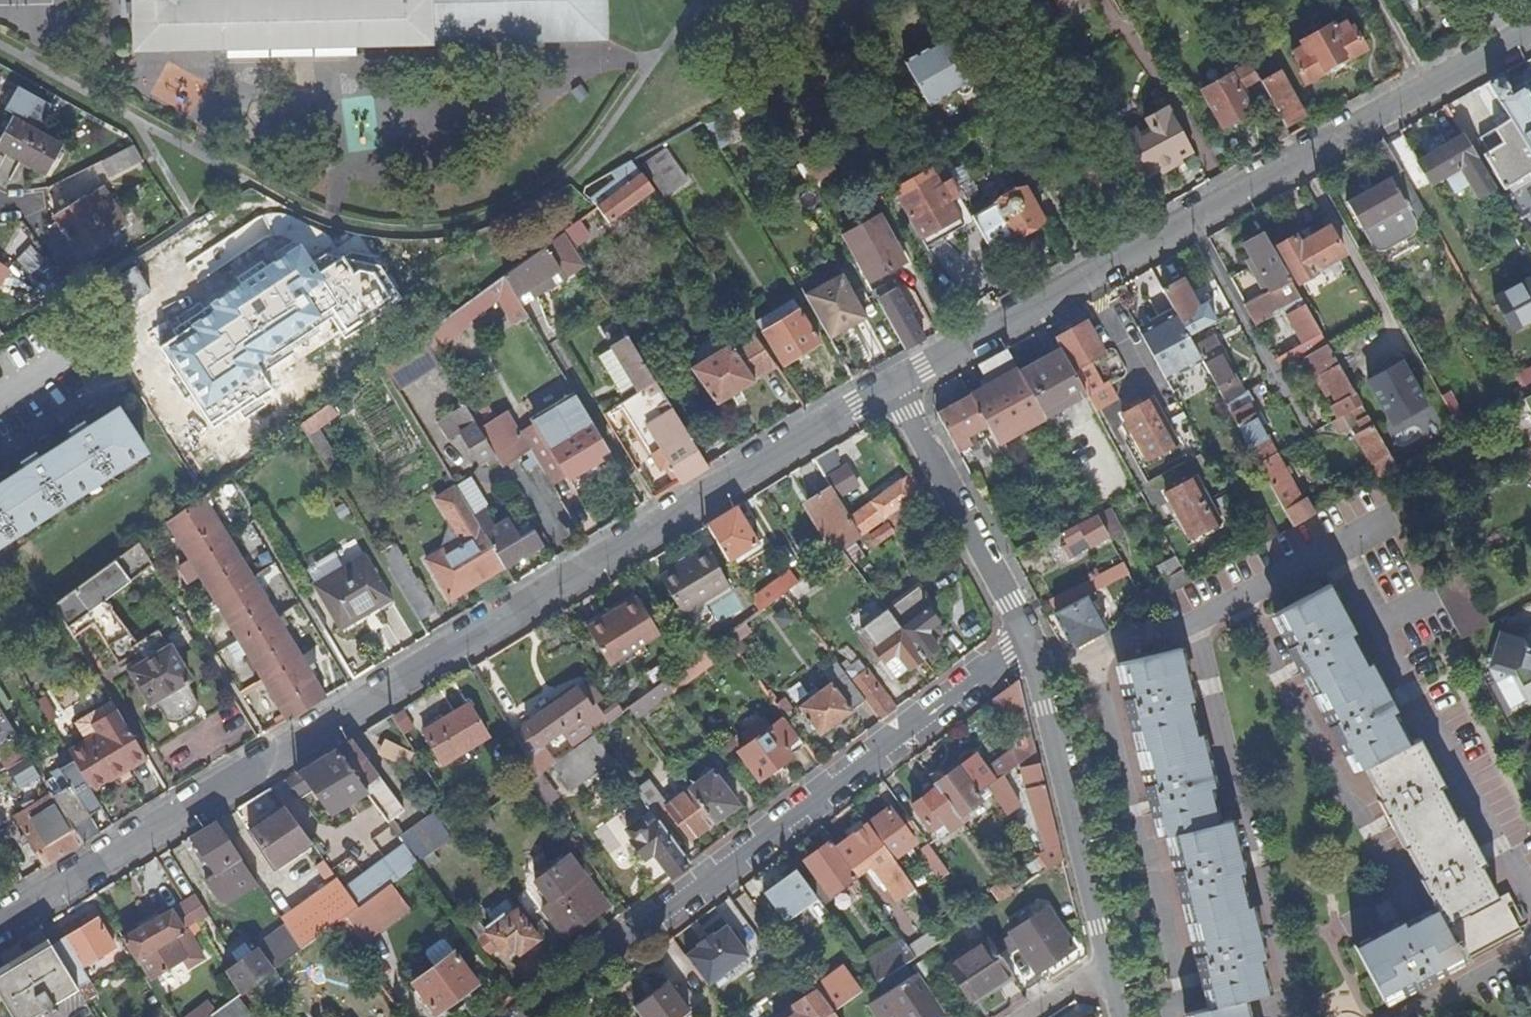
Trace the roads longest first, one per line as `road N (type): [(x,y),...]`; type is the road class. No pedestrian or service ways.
road 1 (residential): [(0,924),(891,385)]
road 2 (residential): [(891,385),(1530,29)]
road 3 (residential): [(1028,641),(526,1016)]
road 4 (residential): [(1111,964),(1028,641)]
road 5 (residential): [(1028,641),(891,385)]

